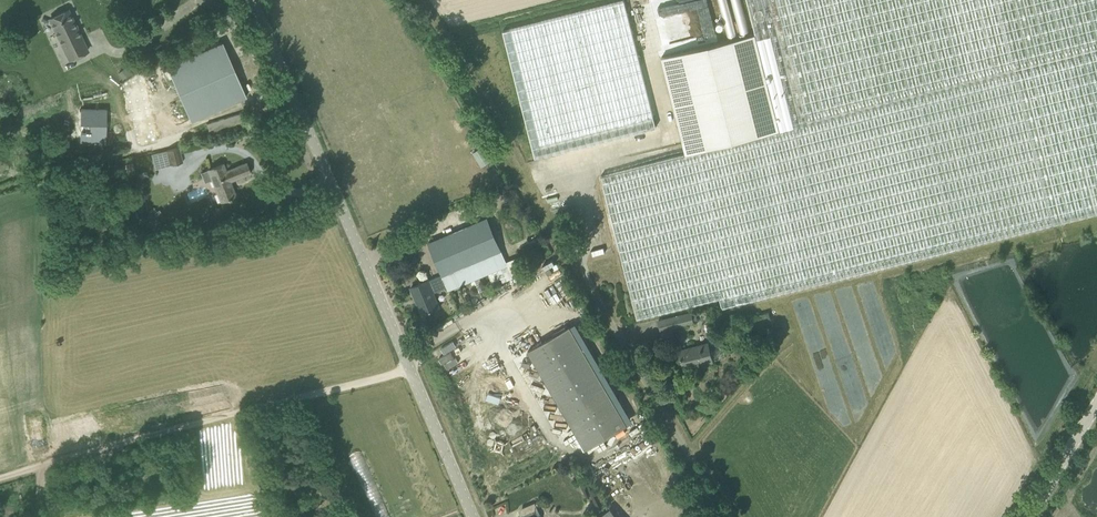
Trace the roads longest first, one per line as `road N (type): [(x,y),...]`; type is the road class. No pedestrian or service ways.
road 1 (tertiary): [(473,516),(252,0)]
road 2 (track): [(0,480),(409,370)]
road 3 (track): [(585,277),(422,0)]
road 4 (tertiary): [(1023,516),(1096,394)]

